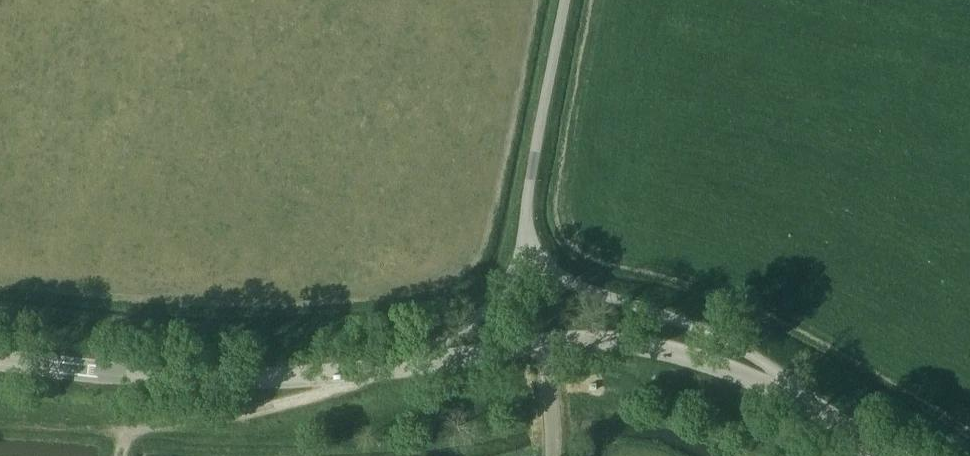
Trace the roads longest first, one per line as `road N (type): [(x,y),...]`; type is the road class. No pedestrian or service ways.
road 1 (unclassified): [(409,365),(543,342),(625,342),(720,365),(817,408)]
road 2 (unclassified): [(0,362),(241,380),(409,365)]
road 3 (unclassified): [(817,408),(793,381),(738,345),(586,287),(528,254)]
road 4 (track): [(358,374),(273,404),(133,434),(120,455)]
road 5 (unclassified): [(528,254),(528,194),(565,0)]
road 6 (unclassified): [(409,365),(481,313),(528,254)]

